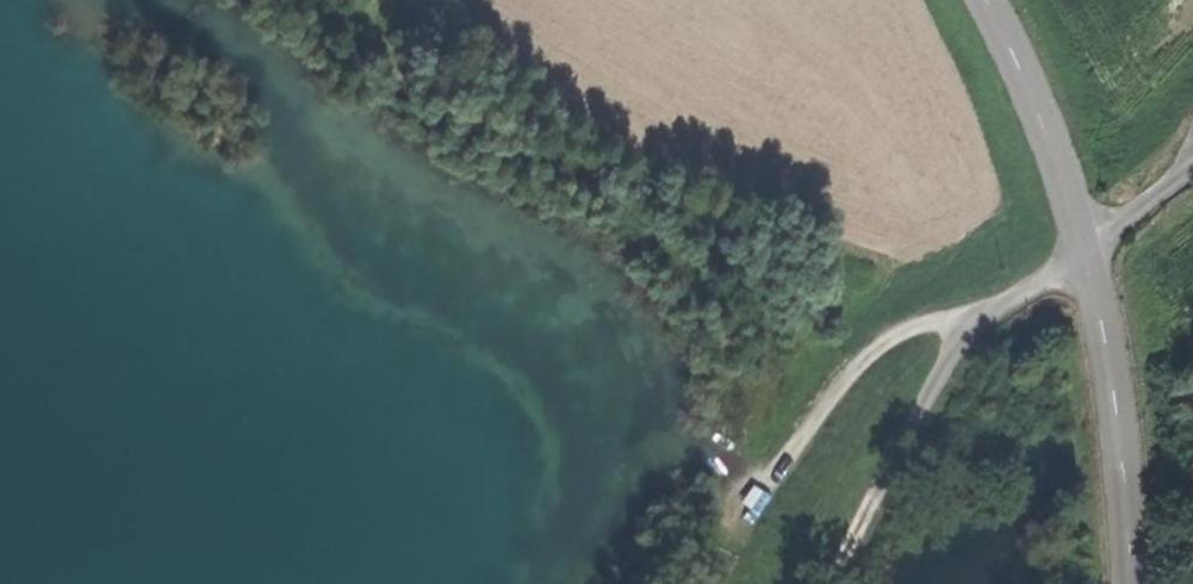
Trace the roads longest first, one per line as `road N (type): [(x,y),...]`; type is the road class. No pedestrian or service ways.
road 1 (track): [(784,583),(837,465),(894,367),(962,321),(909,328),(869,353),(738,508),(704,583)]
road 2 (track): [(367,38),(444,108),(611,191),(661,238),(703,293),(728,350),(724,472),(727,500),(738,508)]
road 3 (unclassified): [(987,0),(1082,256),(1111,398),(1134,583)]
road 4 (track): [(827,583),(962,321),(1082,256)]
road 5 (track): [(1192,163),(1082,256)]

